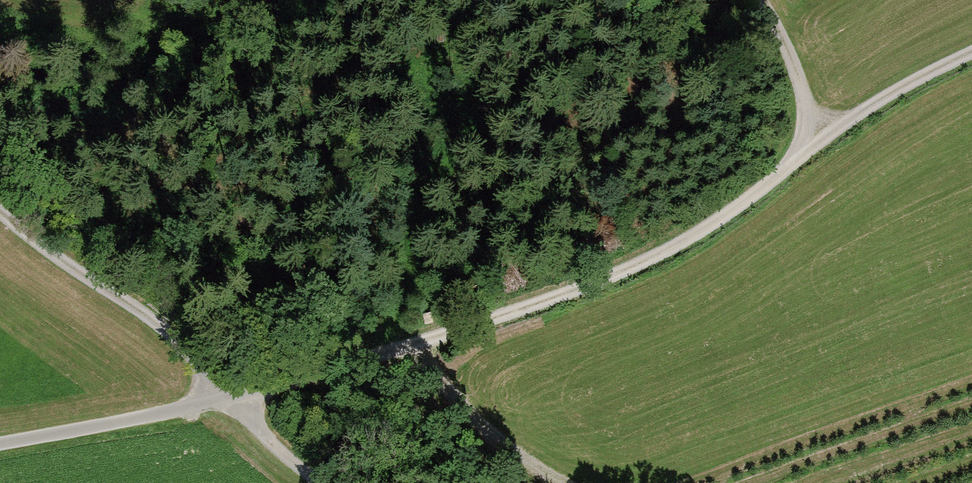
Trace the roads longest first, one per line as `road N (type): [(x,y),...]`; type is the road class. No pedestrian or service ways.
road 1 (track): [(971,53),(848,122),(700,233),(569,293),(385,359),(0,440)]
road 2 (track): [(0,201),(236,391),(317,482)]
road 3 (track): [(806,151),(797,60),(767,0)]

